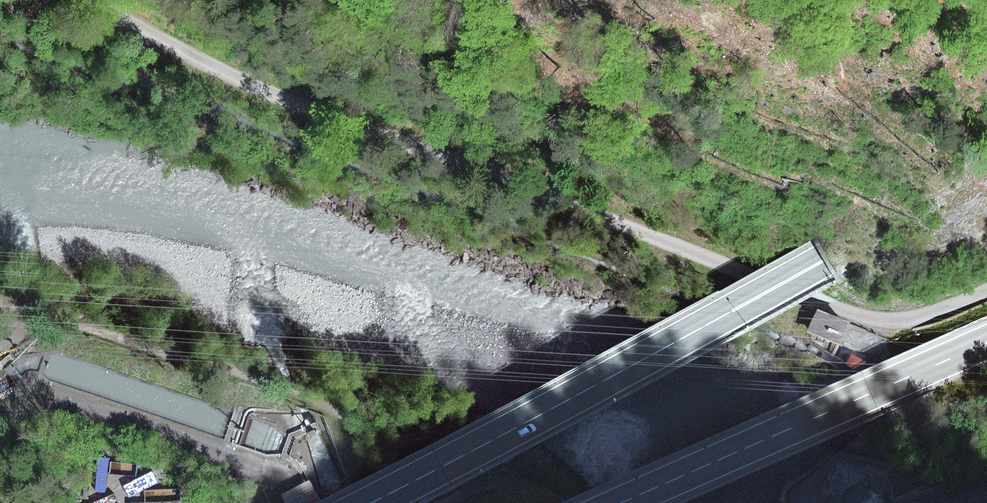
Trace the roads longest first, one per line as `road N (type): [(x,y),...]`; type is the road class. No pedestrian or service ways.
road 1 (track): [(986,273),(925,298),(873,307),(404,129),(98,0)]
road 2 (primary): [(986,159),(823,259),(368,502)]
road 3 (track): [(0,300),(136,332),(392,426)]
road 4 (tertiary): [(628,502),(986,341)]

